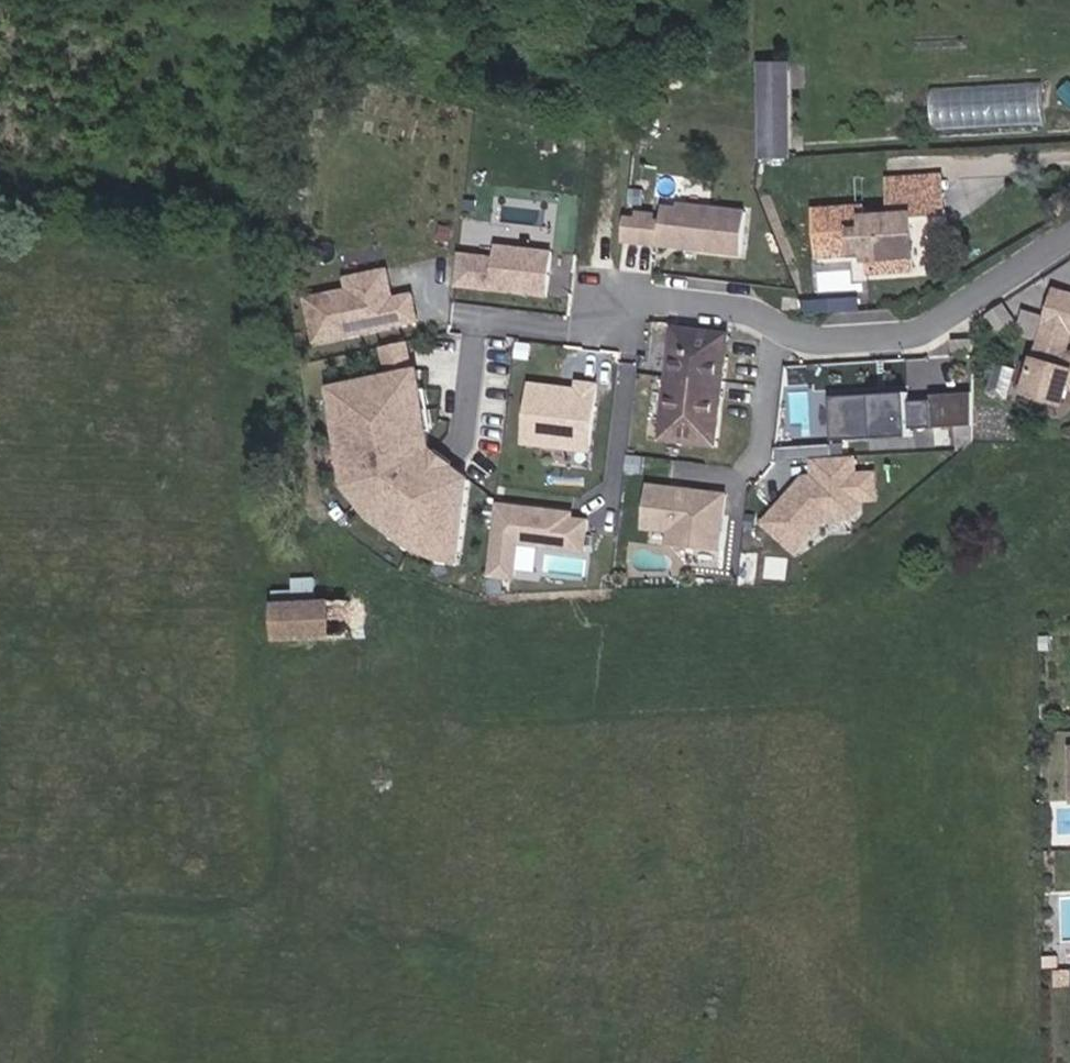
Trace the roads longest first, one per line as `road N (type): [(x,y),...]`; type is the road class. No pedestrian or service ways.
road 1 (residential): [(487,324),(579,337),(619,314),(665,303),(758,316),(811,339),(911,336),(1069,237)]

